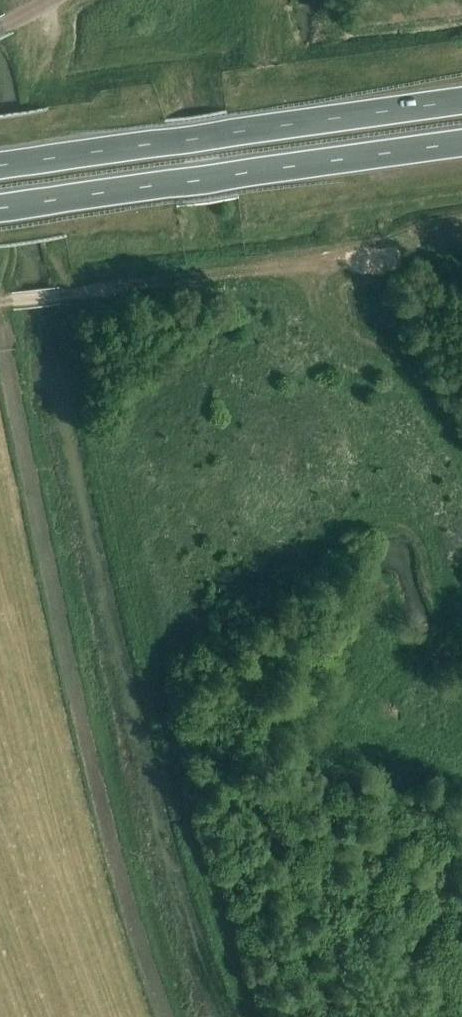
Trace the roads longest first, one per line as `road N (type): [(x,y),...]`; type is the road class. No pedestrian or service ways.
road 1 (track): [(64,295),(145,683),(214,937),(249,1016)]
road 2 (track): [(186,1016),(132,861),(7,304)]
road 3 (trunk): [(0,209),(461,145)]
road 4 (trunk): [(461,103),(0,166)]
road 5 (track): [(64,295),(383,252),(461,231)]
road 6 (track): [(13,303),(0,157)]

